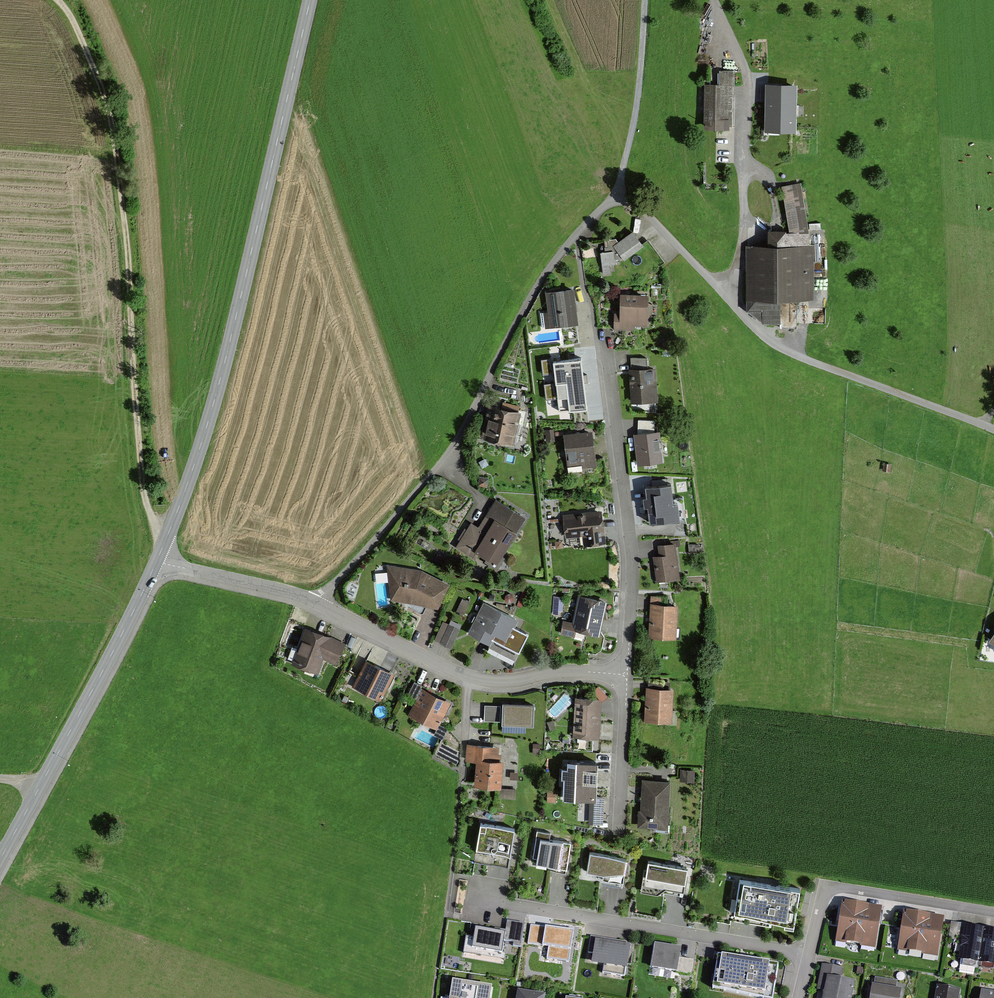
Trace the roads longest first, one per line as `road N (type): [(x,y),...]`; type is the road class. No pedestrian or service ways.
road 1 (tertiary): [(309,0),(231,329),(157,562)]
road 2 (track): [(163,545),(140,459),(108,104),(58,0)]
road 3 (residential): [(613,201),(550,267),(448,454),(315,602)]
road 4 (residential): [(993,430),(766,340),(644,213),(613,201)]
road 5 (residential): [(600,338),(632,565),(627,675)]
road 6 (tertiary): [(157,562),(0,861)]
road 7 (residential): [(627,675),(468,679),(315,602)]
road 8 (residential): [(804,956),(482,902)]
road 9 (track): [(713,0),(746,74),(744,228),(725,297)]
road 10 (residential): [(804,956),(828,891),(993,913)]
road 11 (residential): [(315,602),(157,562)]
road 12 (residential): [(627,675),(617,832)]
road 13 (track): [(645,0),(625,154)]

